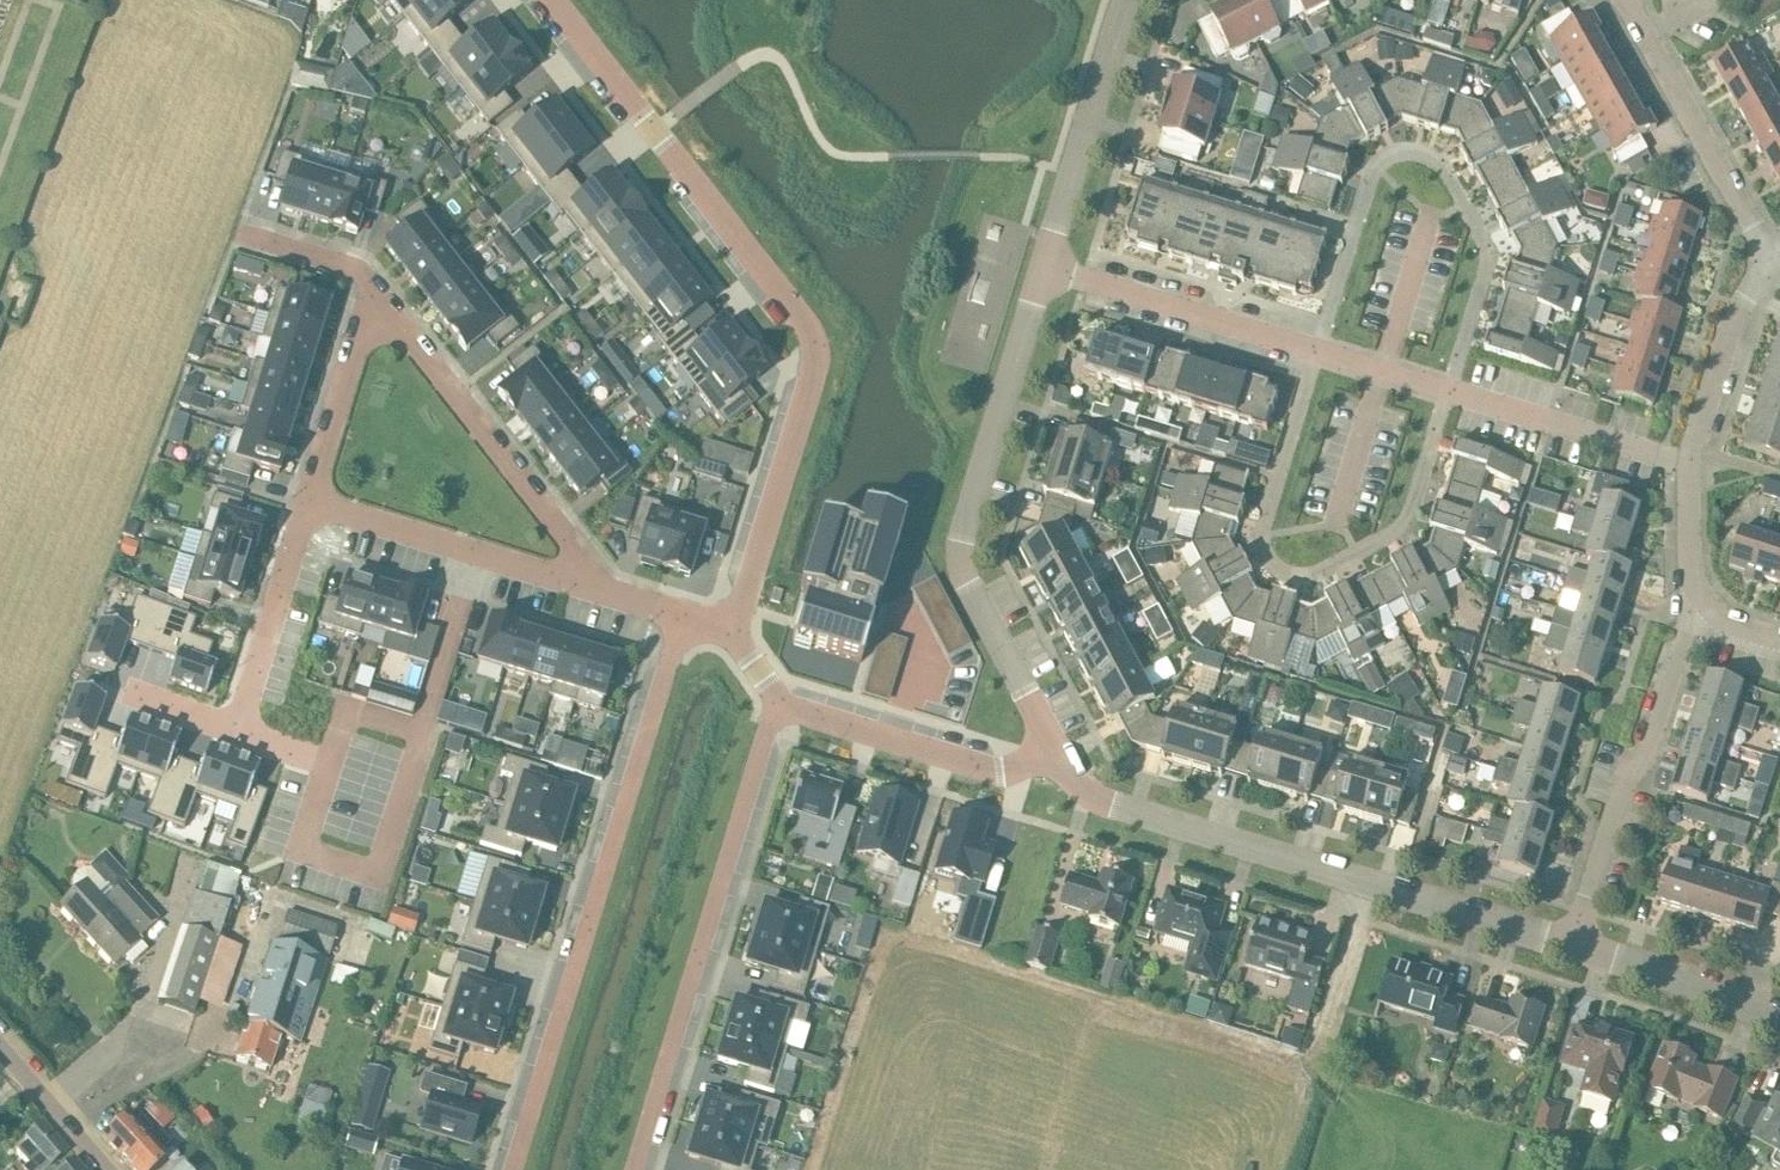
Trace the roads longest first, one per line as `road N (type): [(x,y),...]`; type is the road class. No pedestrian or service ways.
road 1 (residential): [(733,641),(805,396),(811,332),(551,0)]
road 2 (residential): [(1690,462),(1046,271)]
road 3 (residential): [(518,1169),(682,616)]
road 4 (residential): [(1572,949),(1085,791),(1057,752)]
road 5 (residential): [(1057,752),(977,610),(964,562),(971,509),(1046,271)]
road 6 (residential): [(784,702),(646,1169)]
road 7 (track): [(883,930),(1309,1067)]
road 8 (residential): [(602,586),(373,287)]
road 9 (residential): [(1572,949),(1622,795),(1655,753),(1698,602)]
road 10 (residential): [(1628,0),(1779,266)]
road 11 (residential): [(602,586),(310,501)]
road 12 (residential): [(1057,752),(999,772),(784,702)]
road 13 (residential): [(1046,271),(1127,0)]
road 14 (track): [(810,1169),(883,930)]
road 15 (residential): [(310,501),(236,730)]
road 16 (residential): [(373,287),(310,501)]
road 17 (residential): [(1690,462),(1740,304),(1779,266)]
road 18 (residential): [(1779,1020),(1572,949)]
road 19 (track): [(1372,883),(1309,1067)]
road 20 (tertiary): [(111,1169),(0,1046)]
road 21 (residential): [(84,679),(236,730)]
road 22 (residential): [(1698,602),(1689,582),(1690,462)]
road 23 (residential): [(373,287),(243,243)]

